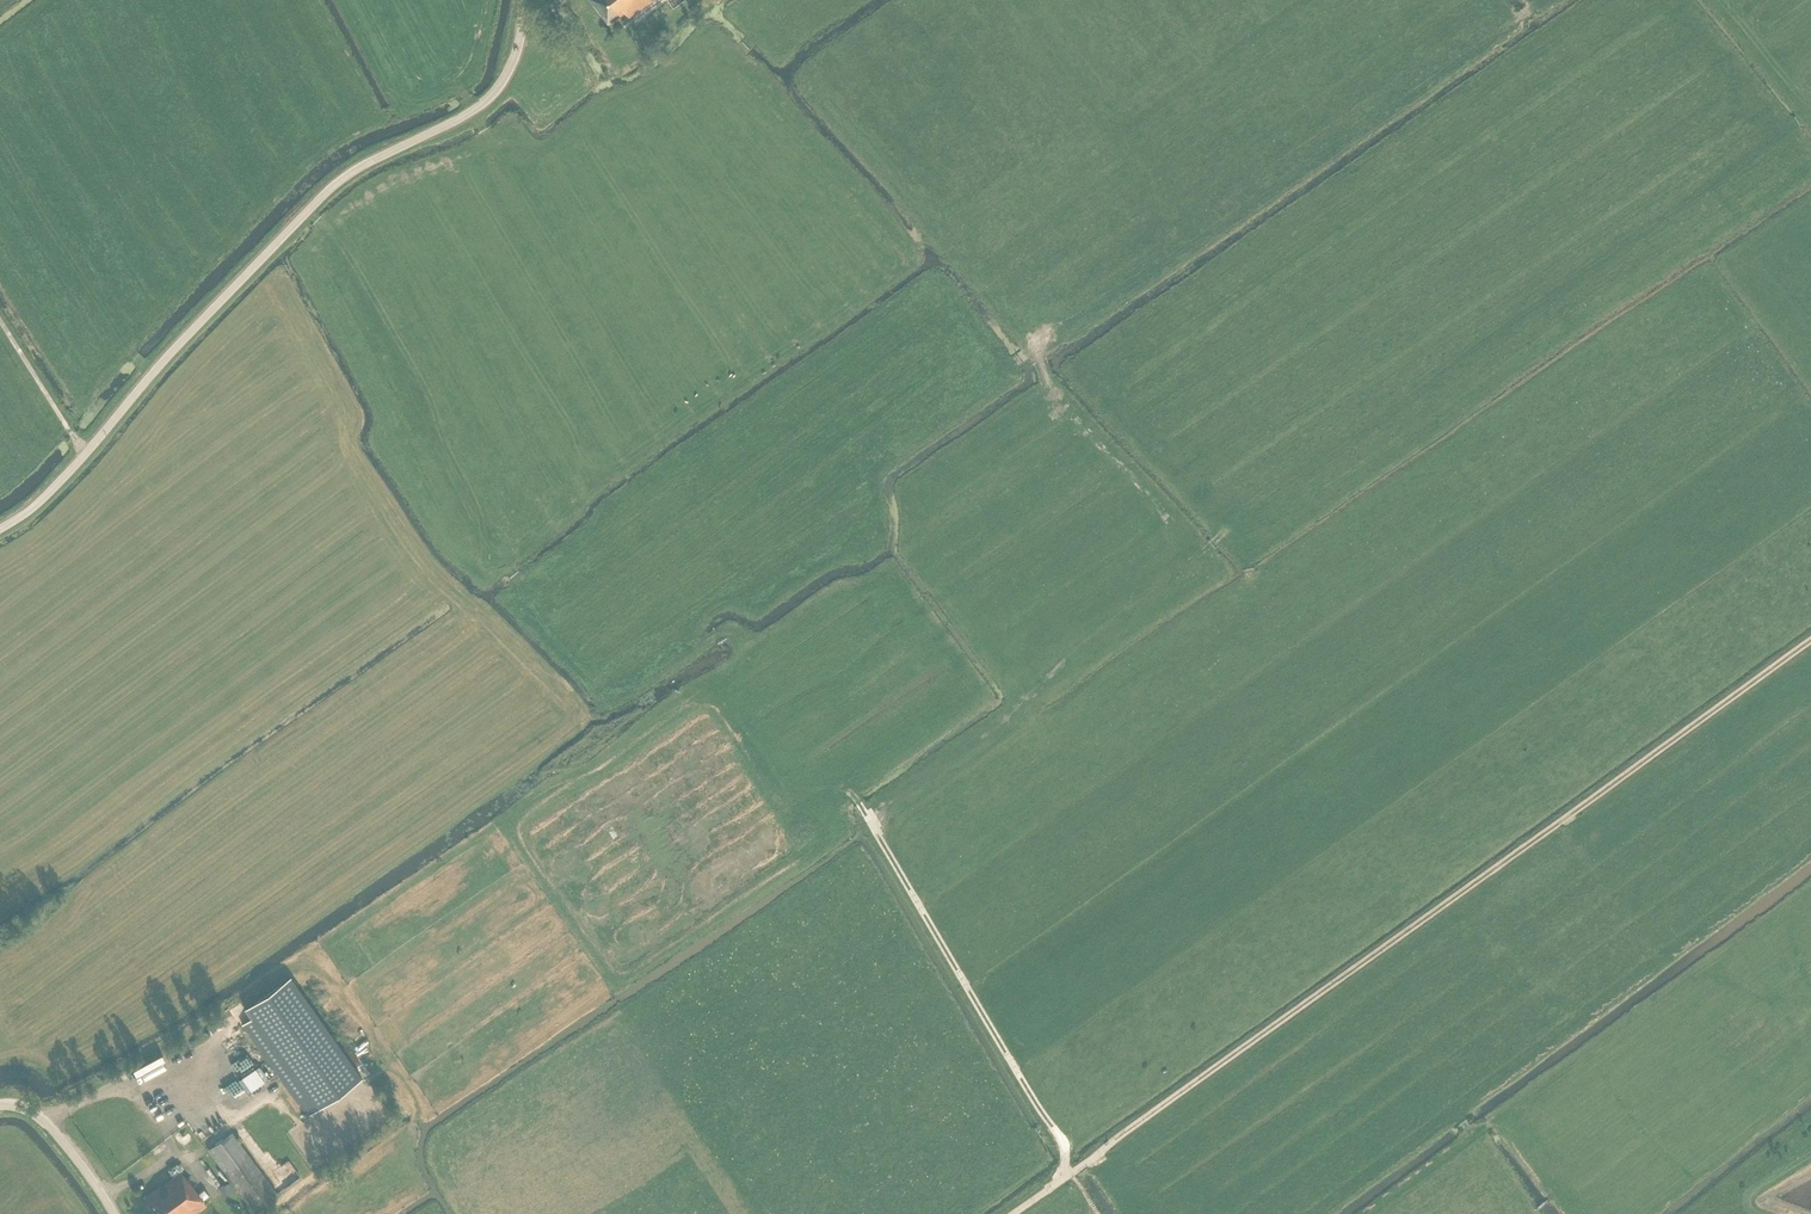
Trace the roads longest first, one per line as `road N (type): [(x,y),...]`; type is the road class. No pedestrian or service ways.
road 1 (tertiary): [(0,529),(52,490),(179,344),(337,183),(494,93),(518,49),(523,0)]
road 2 (unclassified): [(115,1213),(47,1122),(28,1107),(0,1104)]
road 3 (track): [(0,319),(87,451)]

